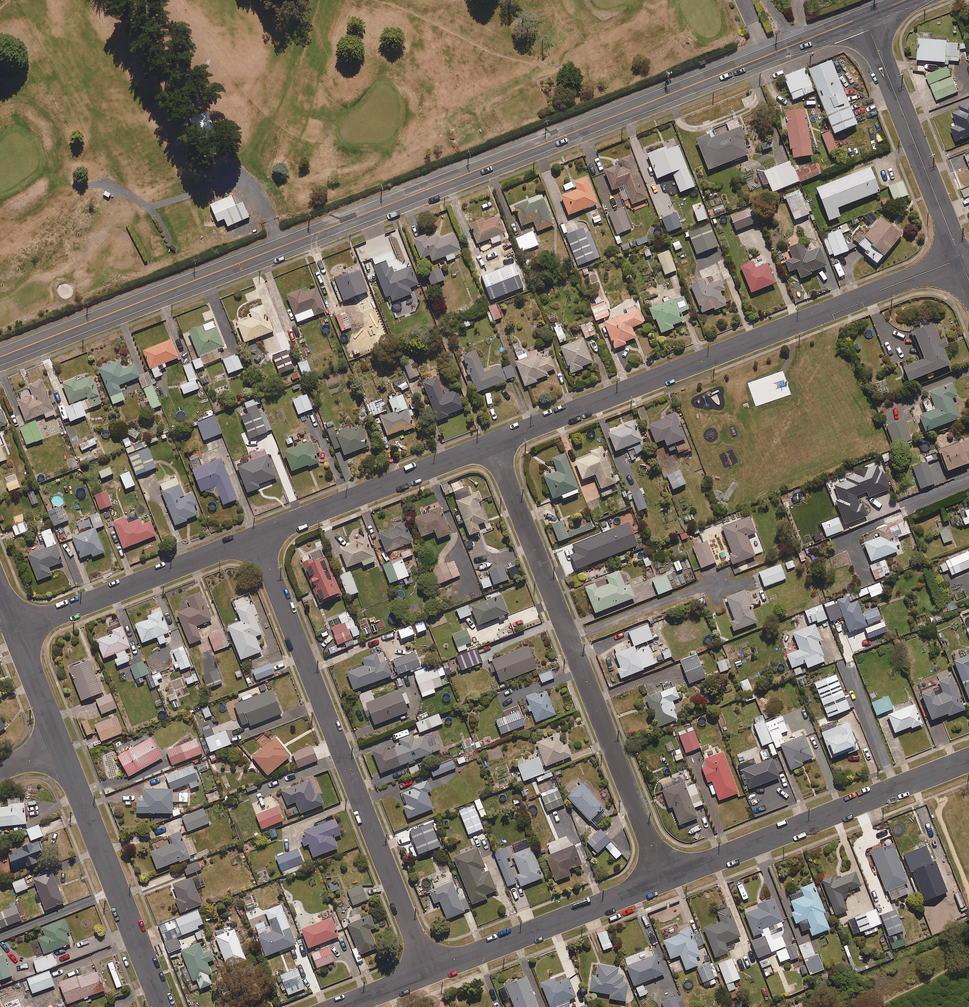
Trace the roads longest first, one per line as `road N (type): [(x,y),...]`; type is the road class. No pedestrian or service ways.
road 1 (secondary): [(865,16),(0,357)]
road 2 (residential): [(493,443),(960,260)]
road 3 (residential): [(664,880),(493,443)]
road 4 (residential): [(256,537),(428,973)]
road 5 (residential): [(968,759),(664,880)]
road 6 (residential): [(164,1006),(59,747)]
road 7 (residential): [(865,16),(960,260)]
road 8 (residential): [(16,630),(256,537)]
road 9 (residential): [(256,537),(493,443)]
road 10 (residential): [(664,880),(428,973)]
road 11 (residential): [(59,747),(16,630)]

